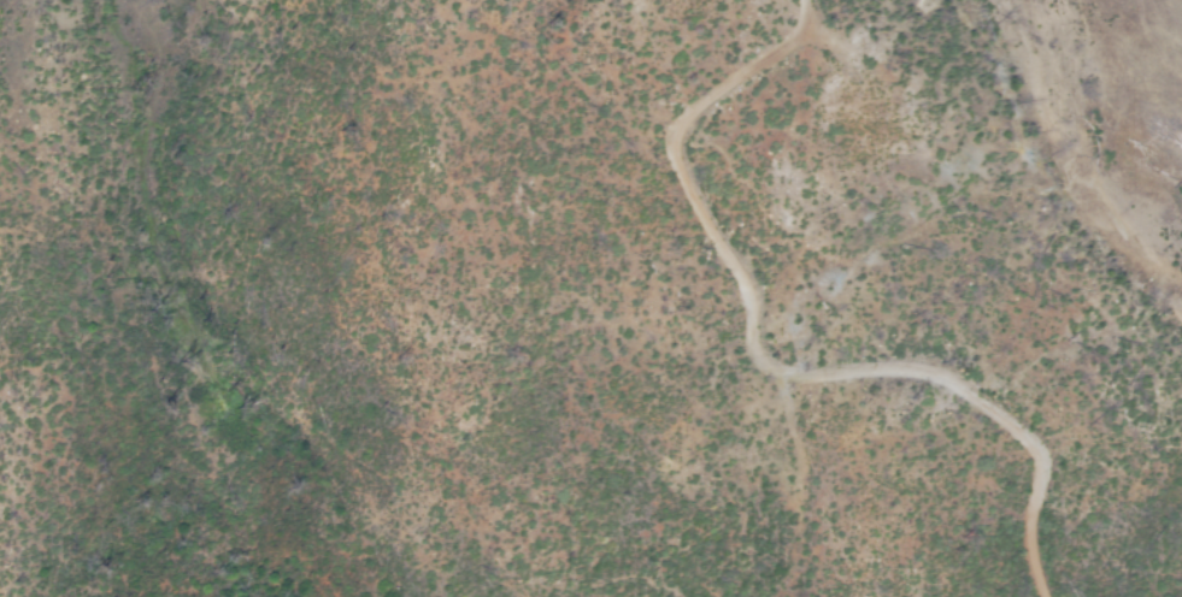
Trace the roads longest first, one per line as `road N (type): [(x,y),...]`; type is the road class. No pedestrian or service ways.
road 1 (track): [(1046,596),(1029,522),(1043,467),(1036,445),(1012,422),(948,382),(912,370),(780,374),(757,360),(748,283),(701,213),(683,136),(690,118),(802,31),(805,0)]
road 2 (track): [(0,168),(80,131),(106,104),(125,0)]

